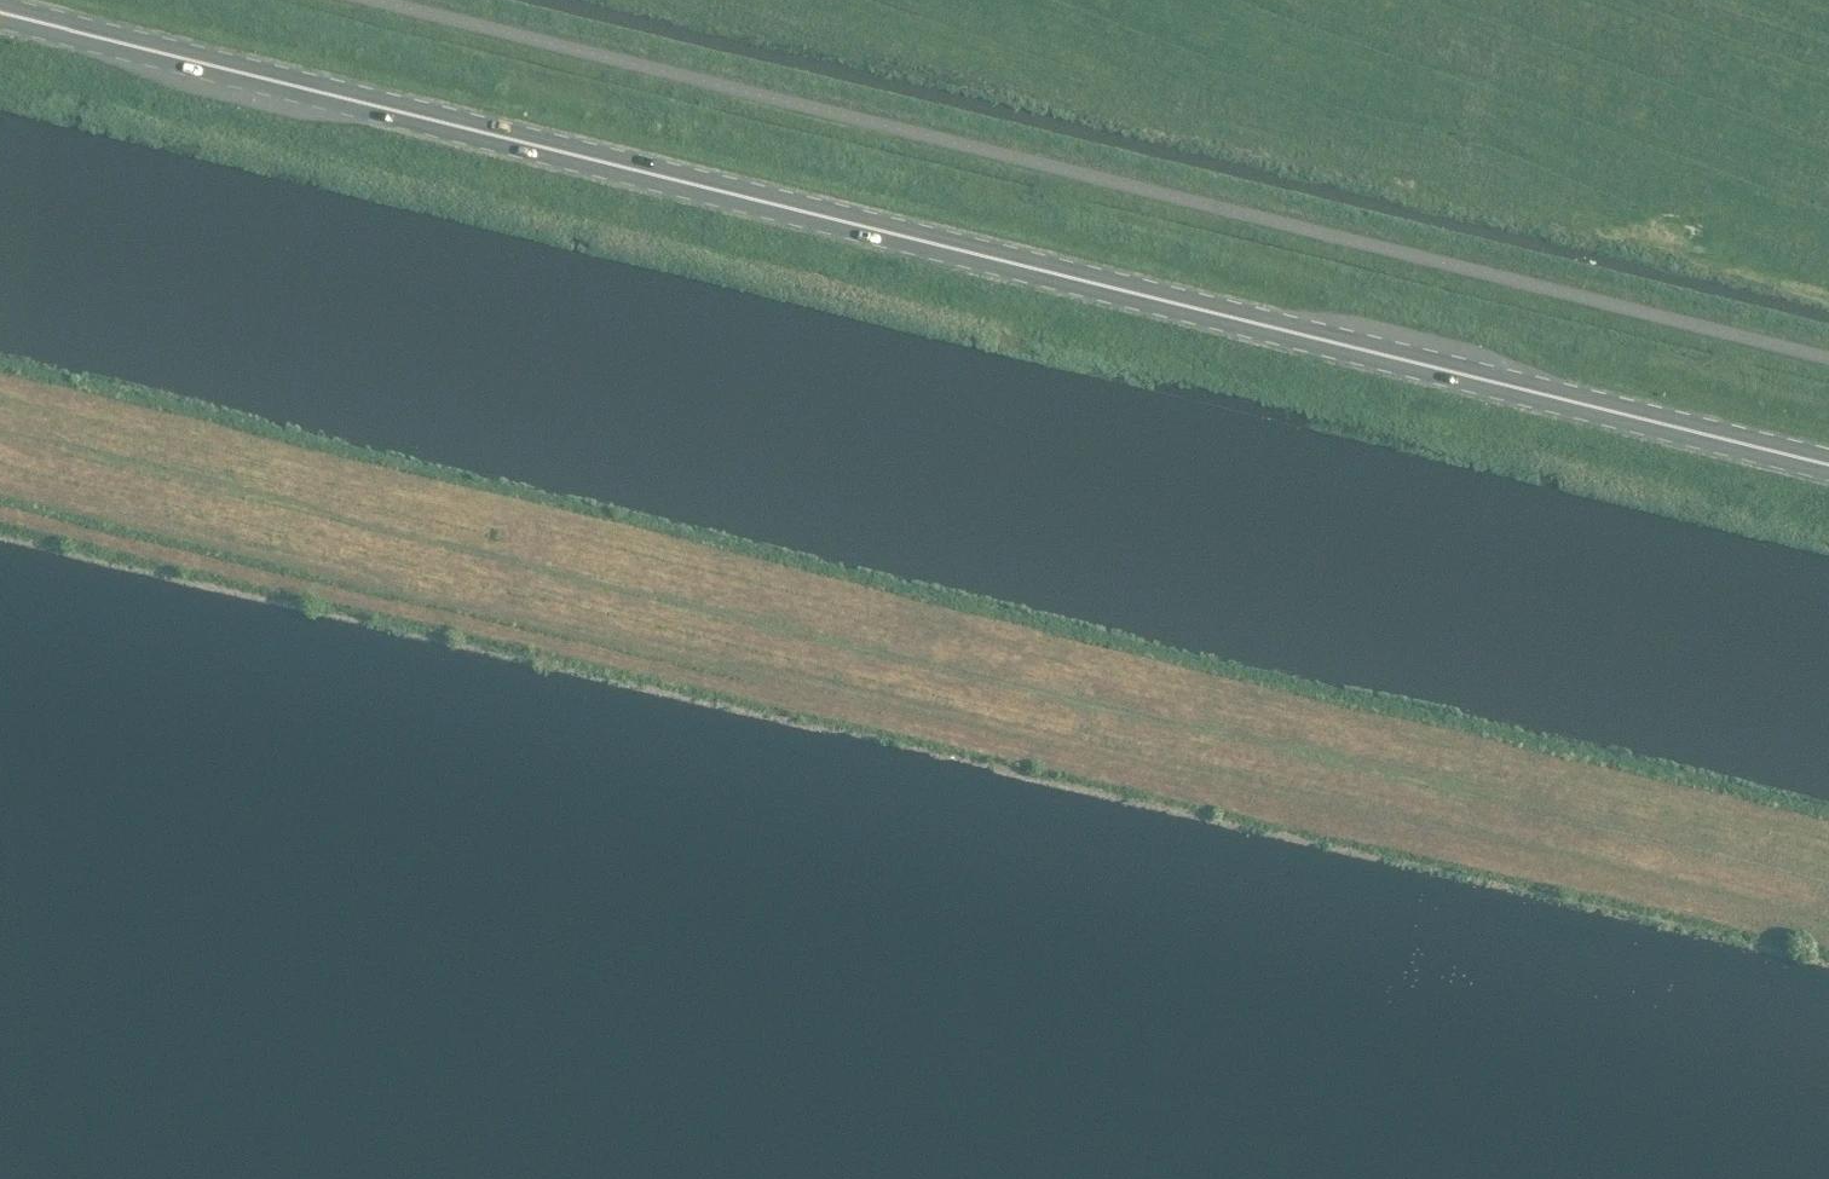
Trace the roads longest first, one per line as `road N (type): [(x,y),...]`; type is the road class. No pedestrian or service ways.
road 1 (primary): [(1828,471),(0,19)]

